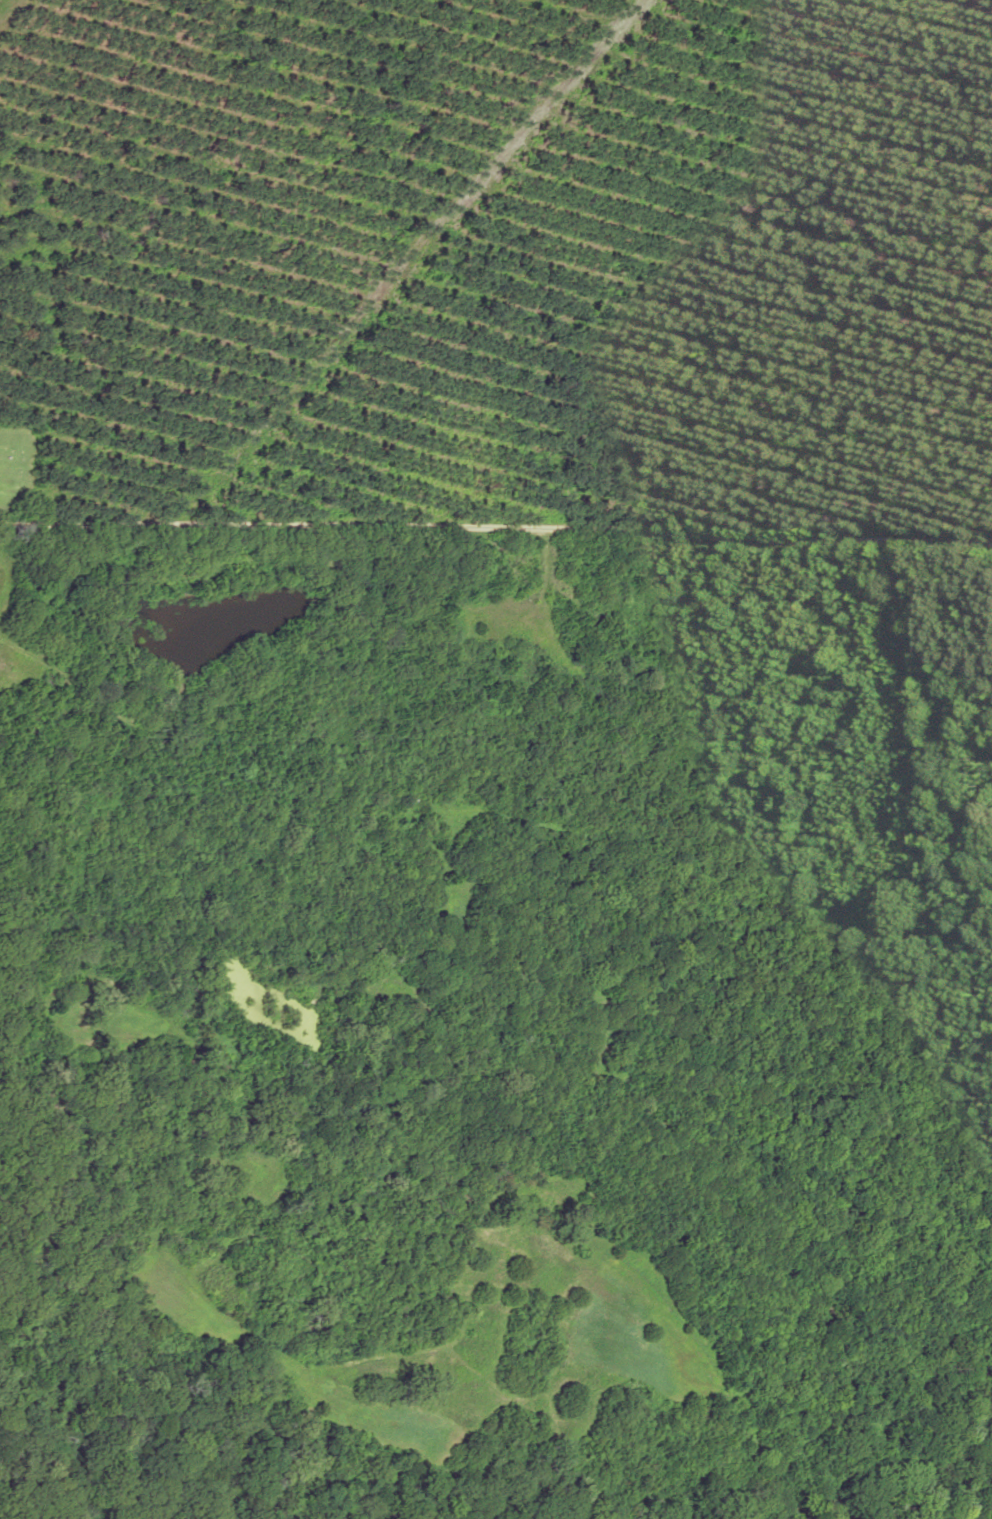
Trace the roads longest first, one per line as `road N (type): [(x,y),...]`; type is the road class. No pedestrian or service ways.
road 1 (residential): [(540,0),(428,245),(278,432),(94,513),(0,513)]

